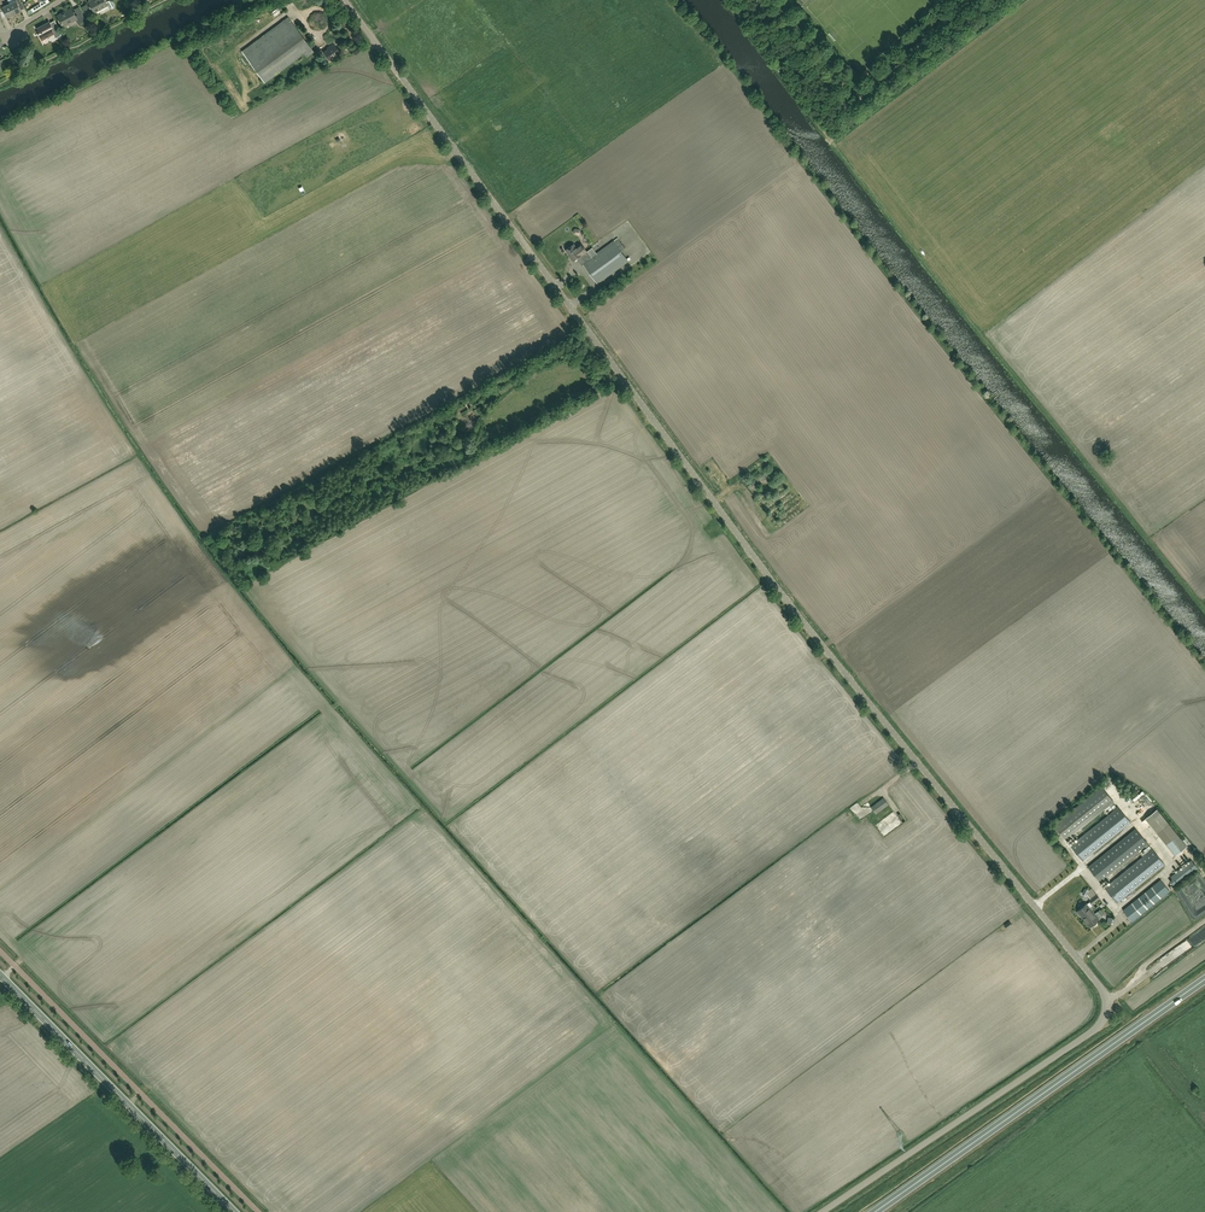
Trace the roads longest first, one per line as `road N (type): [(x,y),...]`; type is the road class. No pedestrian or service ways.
road 1 (unclassified): [(820,1211),(1098,1027),(1106,995),(812,634),(344,0)]
road 2 (trunk): [(876,1211),(1204,980)]
road 3 (secondary): [(234,1211),(0,975)]

